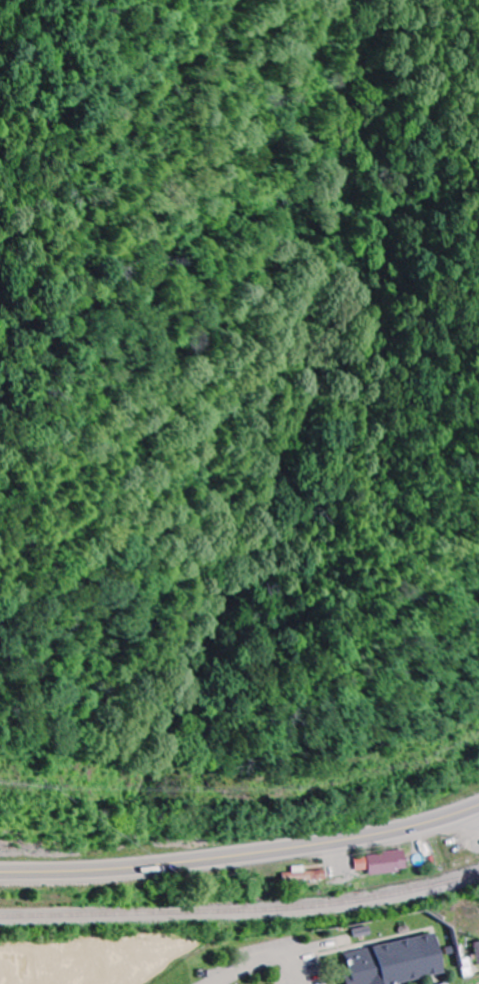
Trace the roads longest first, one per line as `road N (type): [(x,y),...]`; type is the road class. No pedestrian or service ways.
road 1 (secondary): [(0,871),(220,858),(373,836),(478,806)]

